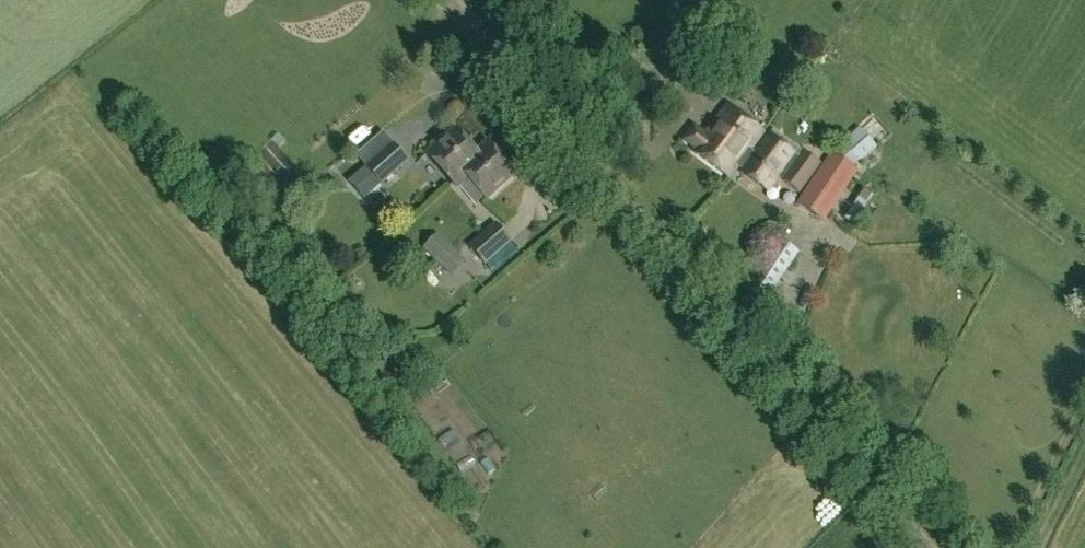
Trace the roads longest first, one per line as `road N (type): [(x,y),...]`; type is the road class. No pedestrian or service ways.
road 1 (unclassified): [(932,547),(446,0)]

